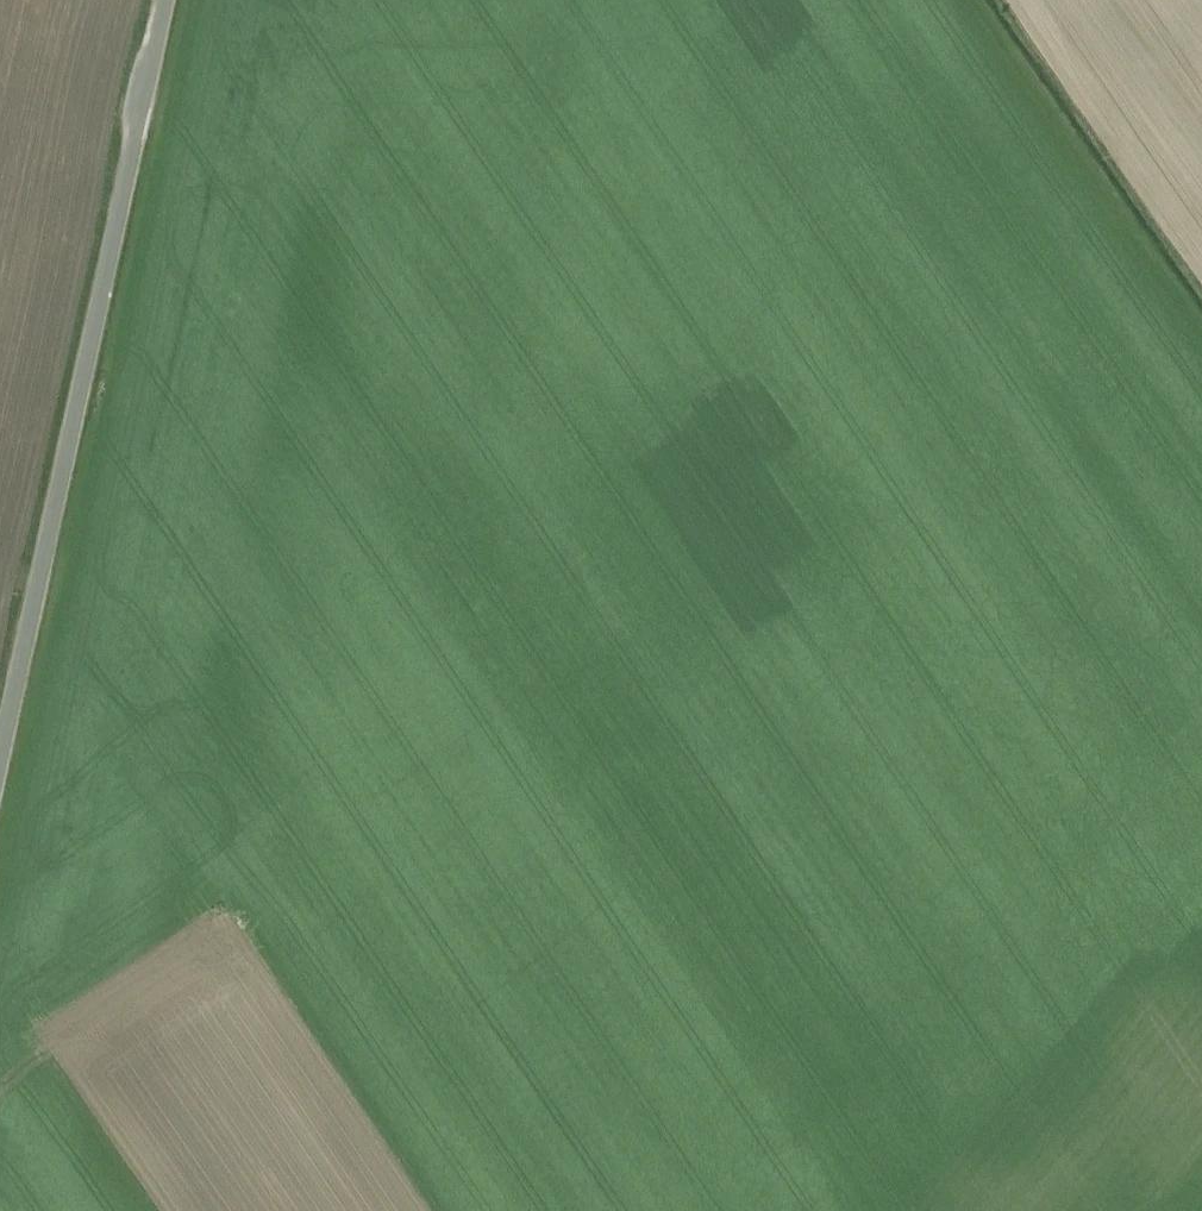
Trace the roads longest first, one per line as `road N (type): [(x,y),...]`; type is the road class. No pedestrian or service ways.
road 1 (unclassified): [(162,0),(0,744)]

